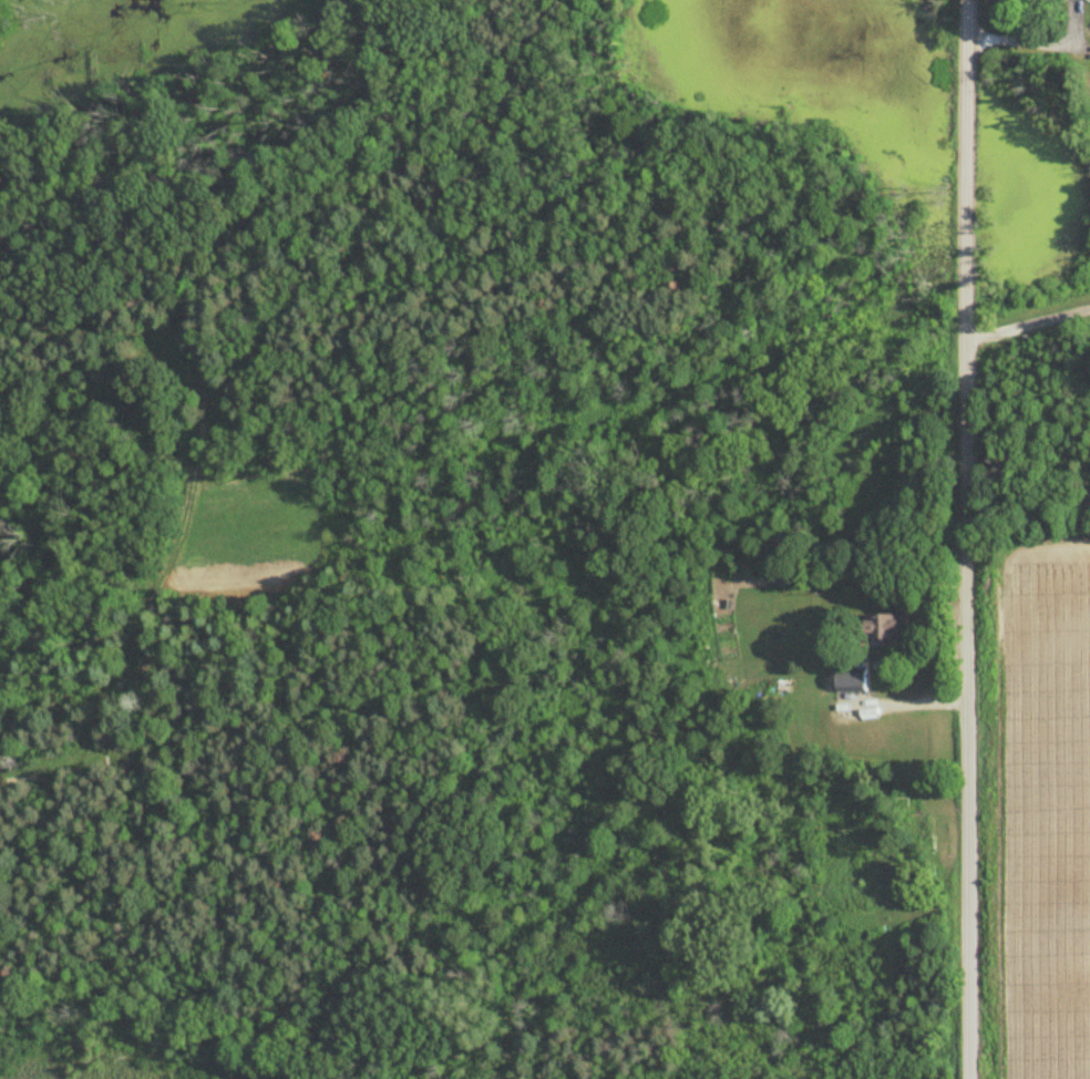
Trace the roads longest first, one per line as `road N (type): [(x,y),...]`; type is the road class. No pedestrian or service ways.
road 1 (residential): [(972,1078),(970,0)]

